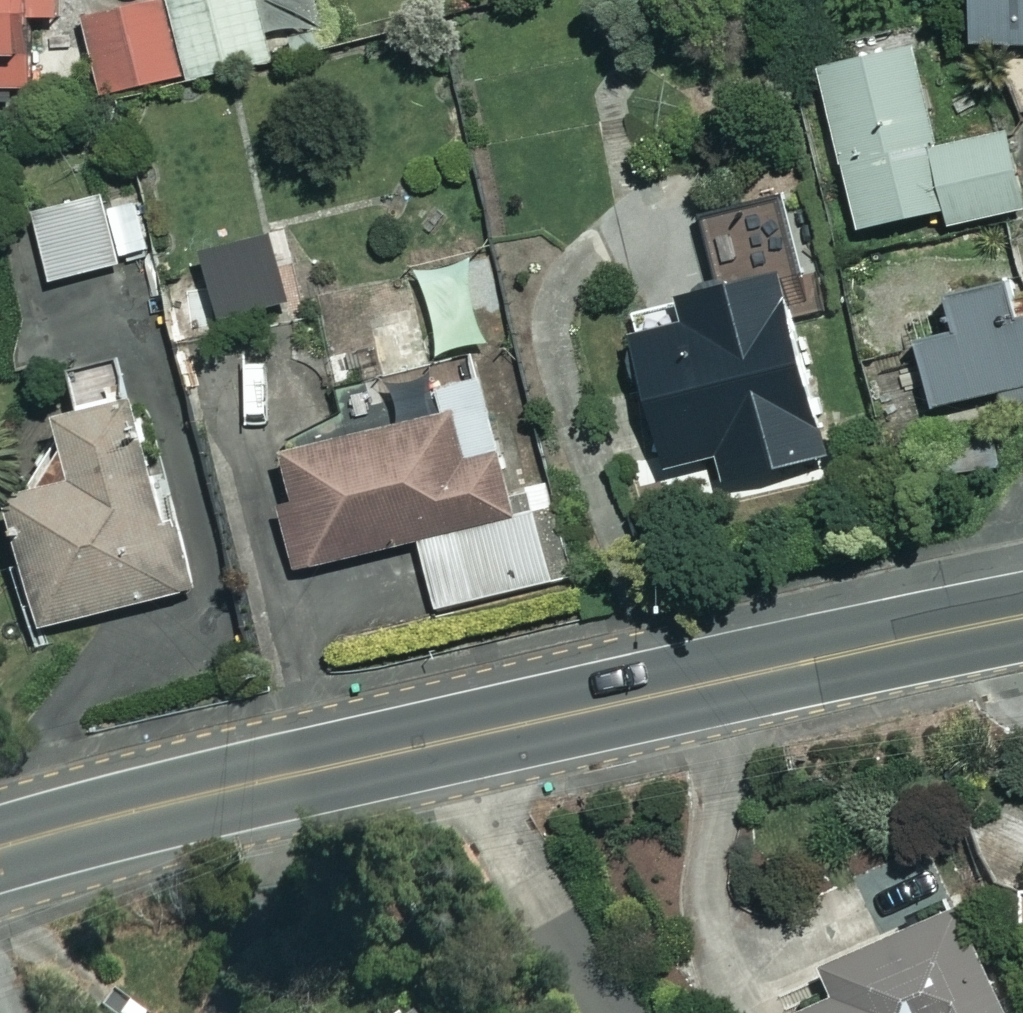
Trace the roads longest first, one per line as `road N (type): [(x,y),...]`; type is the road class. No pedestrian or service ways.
road 1 (secondary): [(1022,616),(457,738)]
road 2 (secondary): [(457,738),(0,847)]
road 3 (residential): [(457,738),(554,931),(614,1012)]

